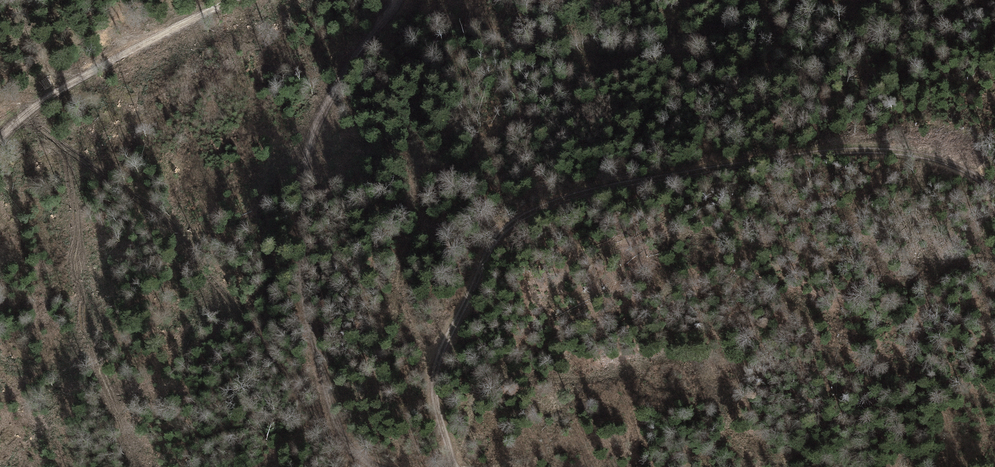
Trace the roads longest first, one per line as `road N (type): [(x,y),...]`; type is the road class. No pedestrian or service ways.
road 1 (track): [(454,466),(433,382),(440,354),(494,236),(519,216),(618,182),(855,148),(918,152),(994,189)]
road 2 (track): [(398,0),(307,141),(298,249),(311,340),(339,433),(375,466)]
road 3 (track): [(0,140),(63,88),(231,0)]

